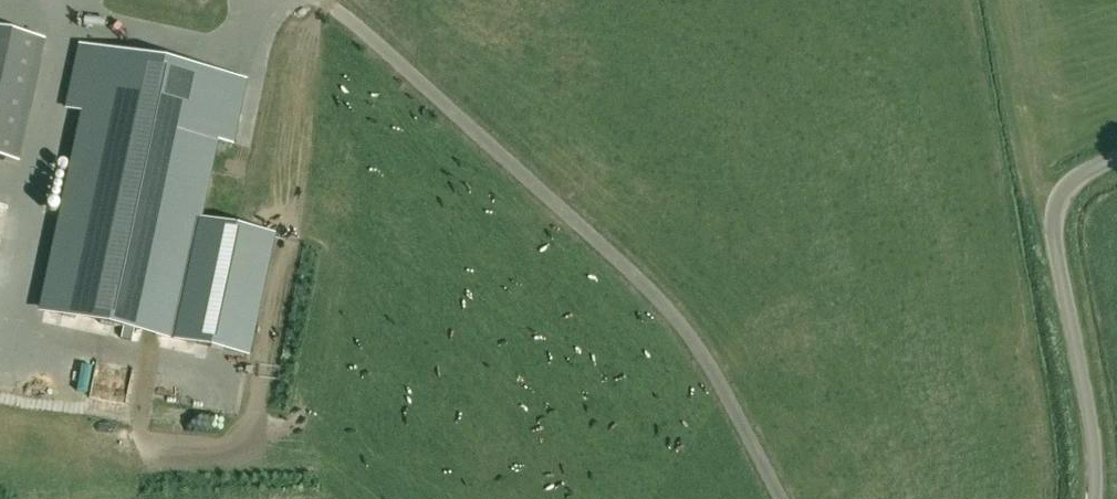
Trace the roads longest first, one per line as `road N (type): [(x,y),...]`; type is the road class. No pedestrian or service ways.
road 1 (track): [(319,0),(659,300),(726,394),(782,498)]
road 2 (unclassified): [(1095,498),(1093,439),(1052,233),(1061,193),(1116,161)]

